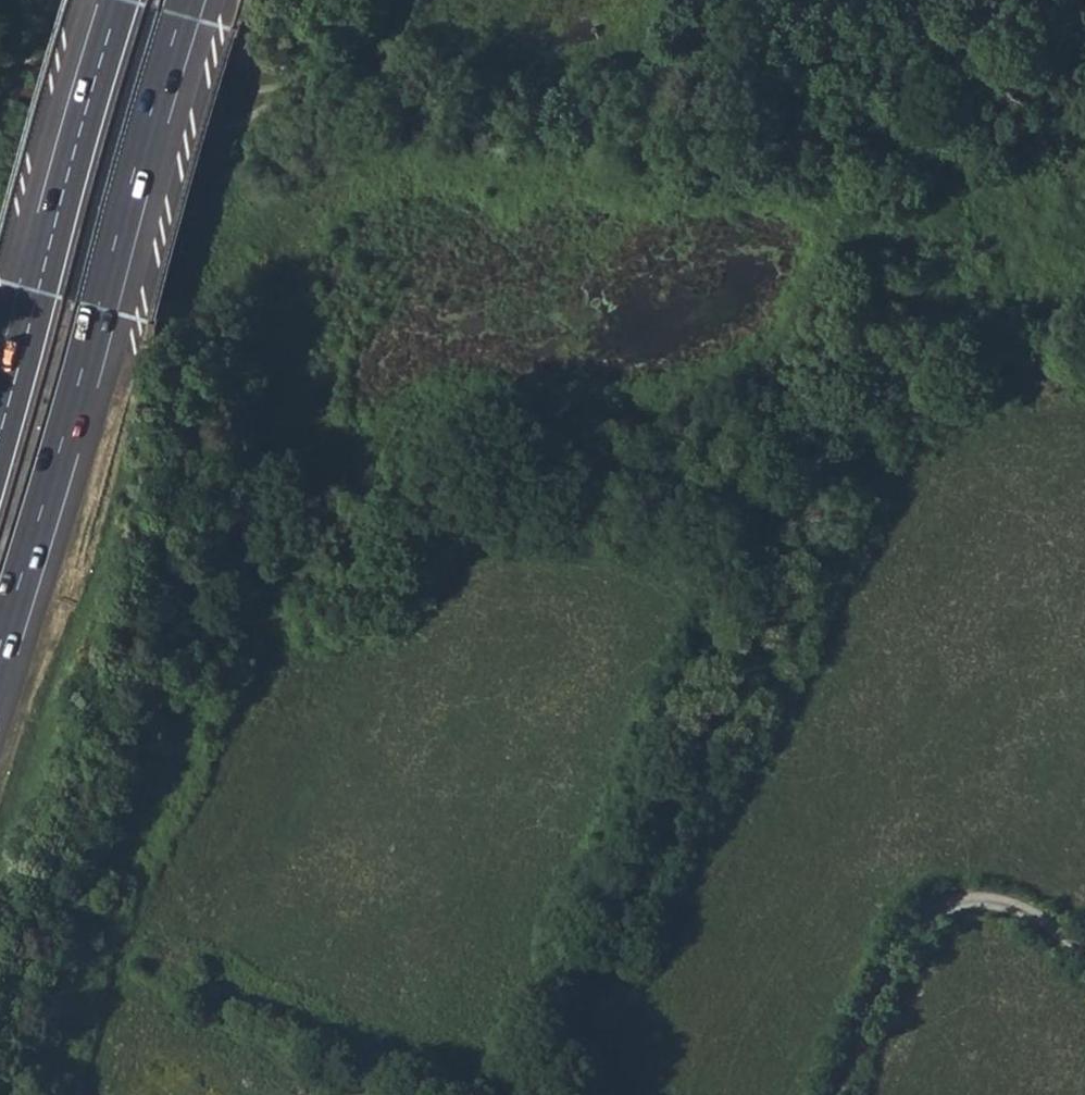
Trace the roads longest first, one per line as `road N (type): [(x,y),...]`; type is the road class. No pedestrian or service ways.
road 1 (trunk): [(0,646),(189,0)]
road 2 (trunk): [(121,0),(0,437)]
road 3 (unclassified): [(1084,938),(1045,915),(995,903),(943,912),(906,942),(838,1094)]

